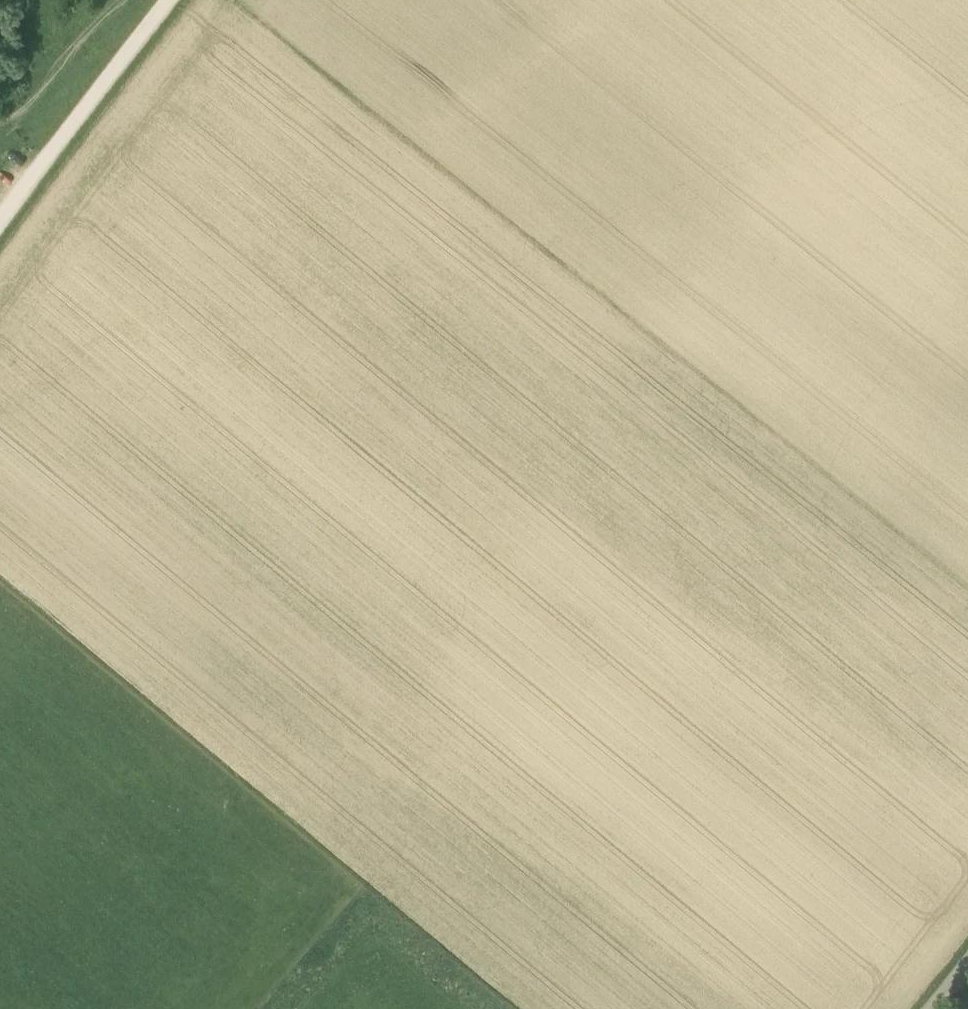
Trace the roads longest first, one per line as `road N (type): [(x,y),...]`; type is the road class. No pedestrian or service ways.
road 1 (track): [(167,0),(0,221)]

